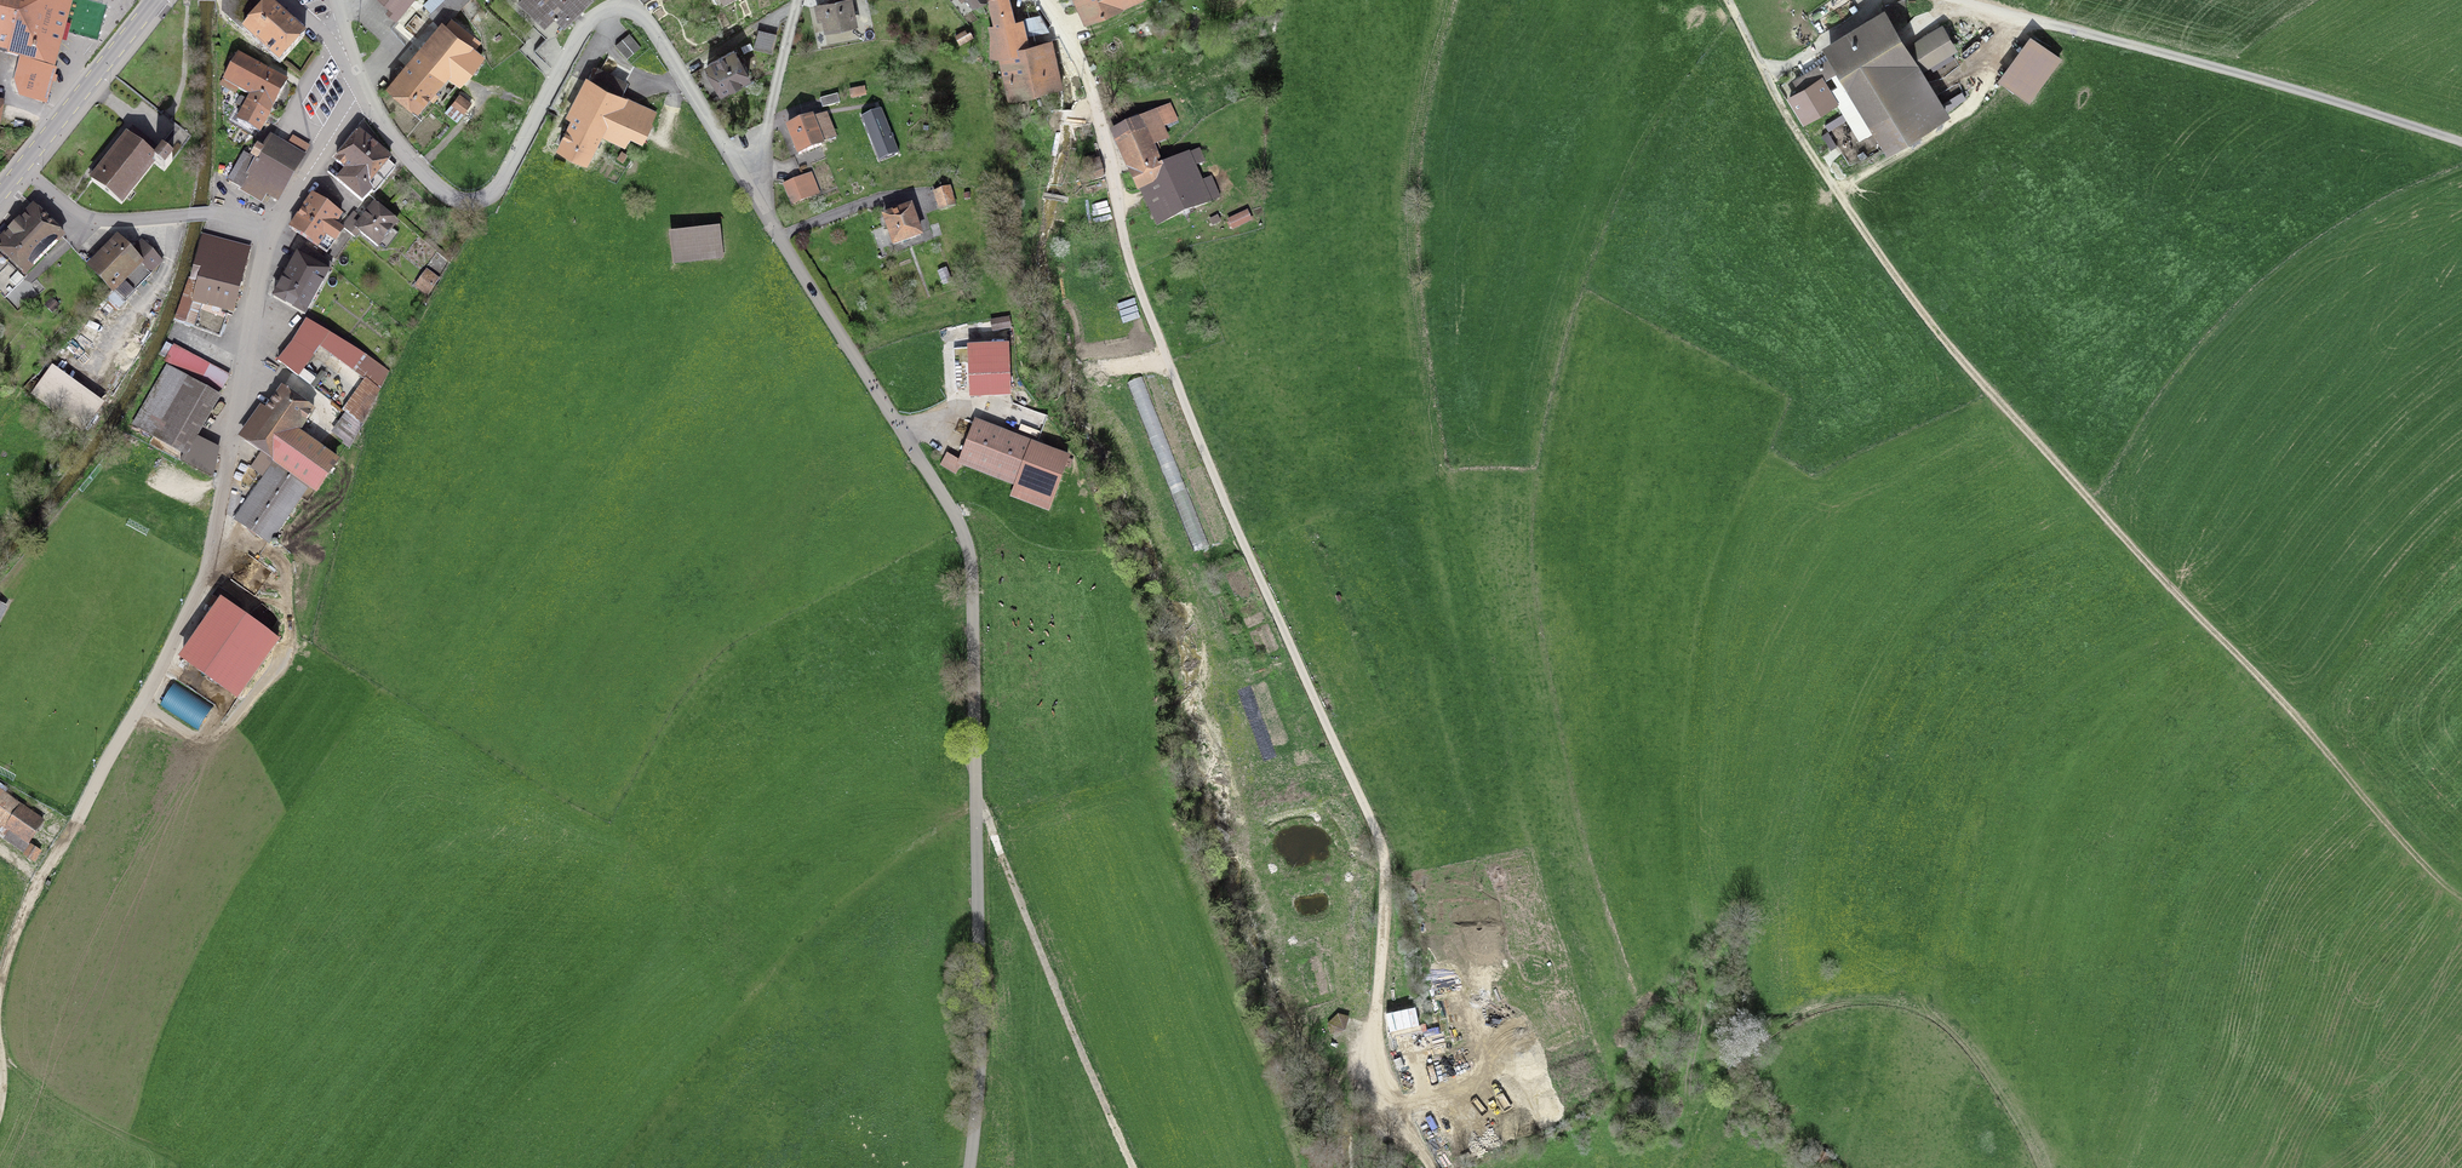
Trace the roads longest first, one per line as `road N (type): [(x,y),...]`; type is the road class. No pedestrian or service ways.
road 1 (track): [(1726,0),(1820,171),(1929,325),(2293,716),(2423,869),(2461,901)]
road 2 (residential): [(1039,0),(1081,64),(1168,366),(1382,846),(1378,1006)]
road 3 (track): [(766,216),(952,509),(971,558),(981,991),(970,1167)]
road 4 (residential): [(361,96),(442,191),(485,198),(499,187),(583,28),(604,10),(626,8),(653,28),(766,216)]
road 5 (residential): [(282,228),(261,294),(212,561),(76,830)]
road 6 (track): [(1681,1167),(1693,1141),(1686,1076),(1763,1027),(1866,1001),(1951,1028),(2013,1114),(2036,1167)]
road 7 (unclassified): [(1950,0),(2213,67),(2461,143)]
road 8 (track): [(978,796),(1134,1167)]
road 9 (unclassified): [(22,167),(91,219),(221,214),(282,228)]
road 10 (residential): [(799,0),(769,127),(766,216)]
road 11 (primary): [(156,0),(22,167)]
road 12 (track): [(76,830),(41,873),(0,985)]
road 13 (track): [(1378,1006),(1434,1167)]
road 14 (residential): [(361,96),(282,228)]
road 15 (residential): [(288,0),(332,44),(361,96)]

